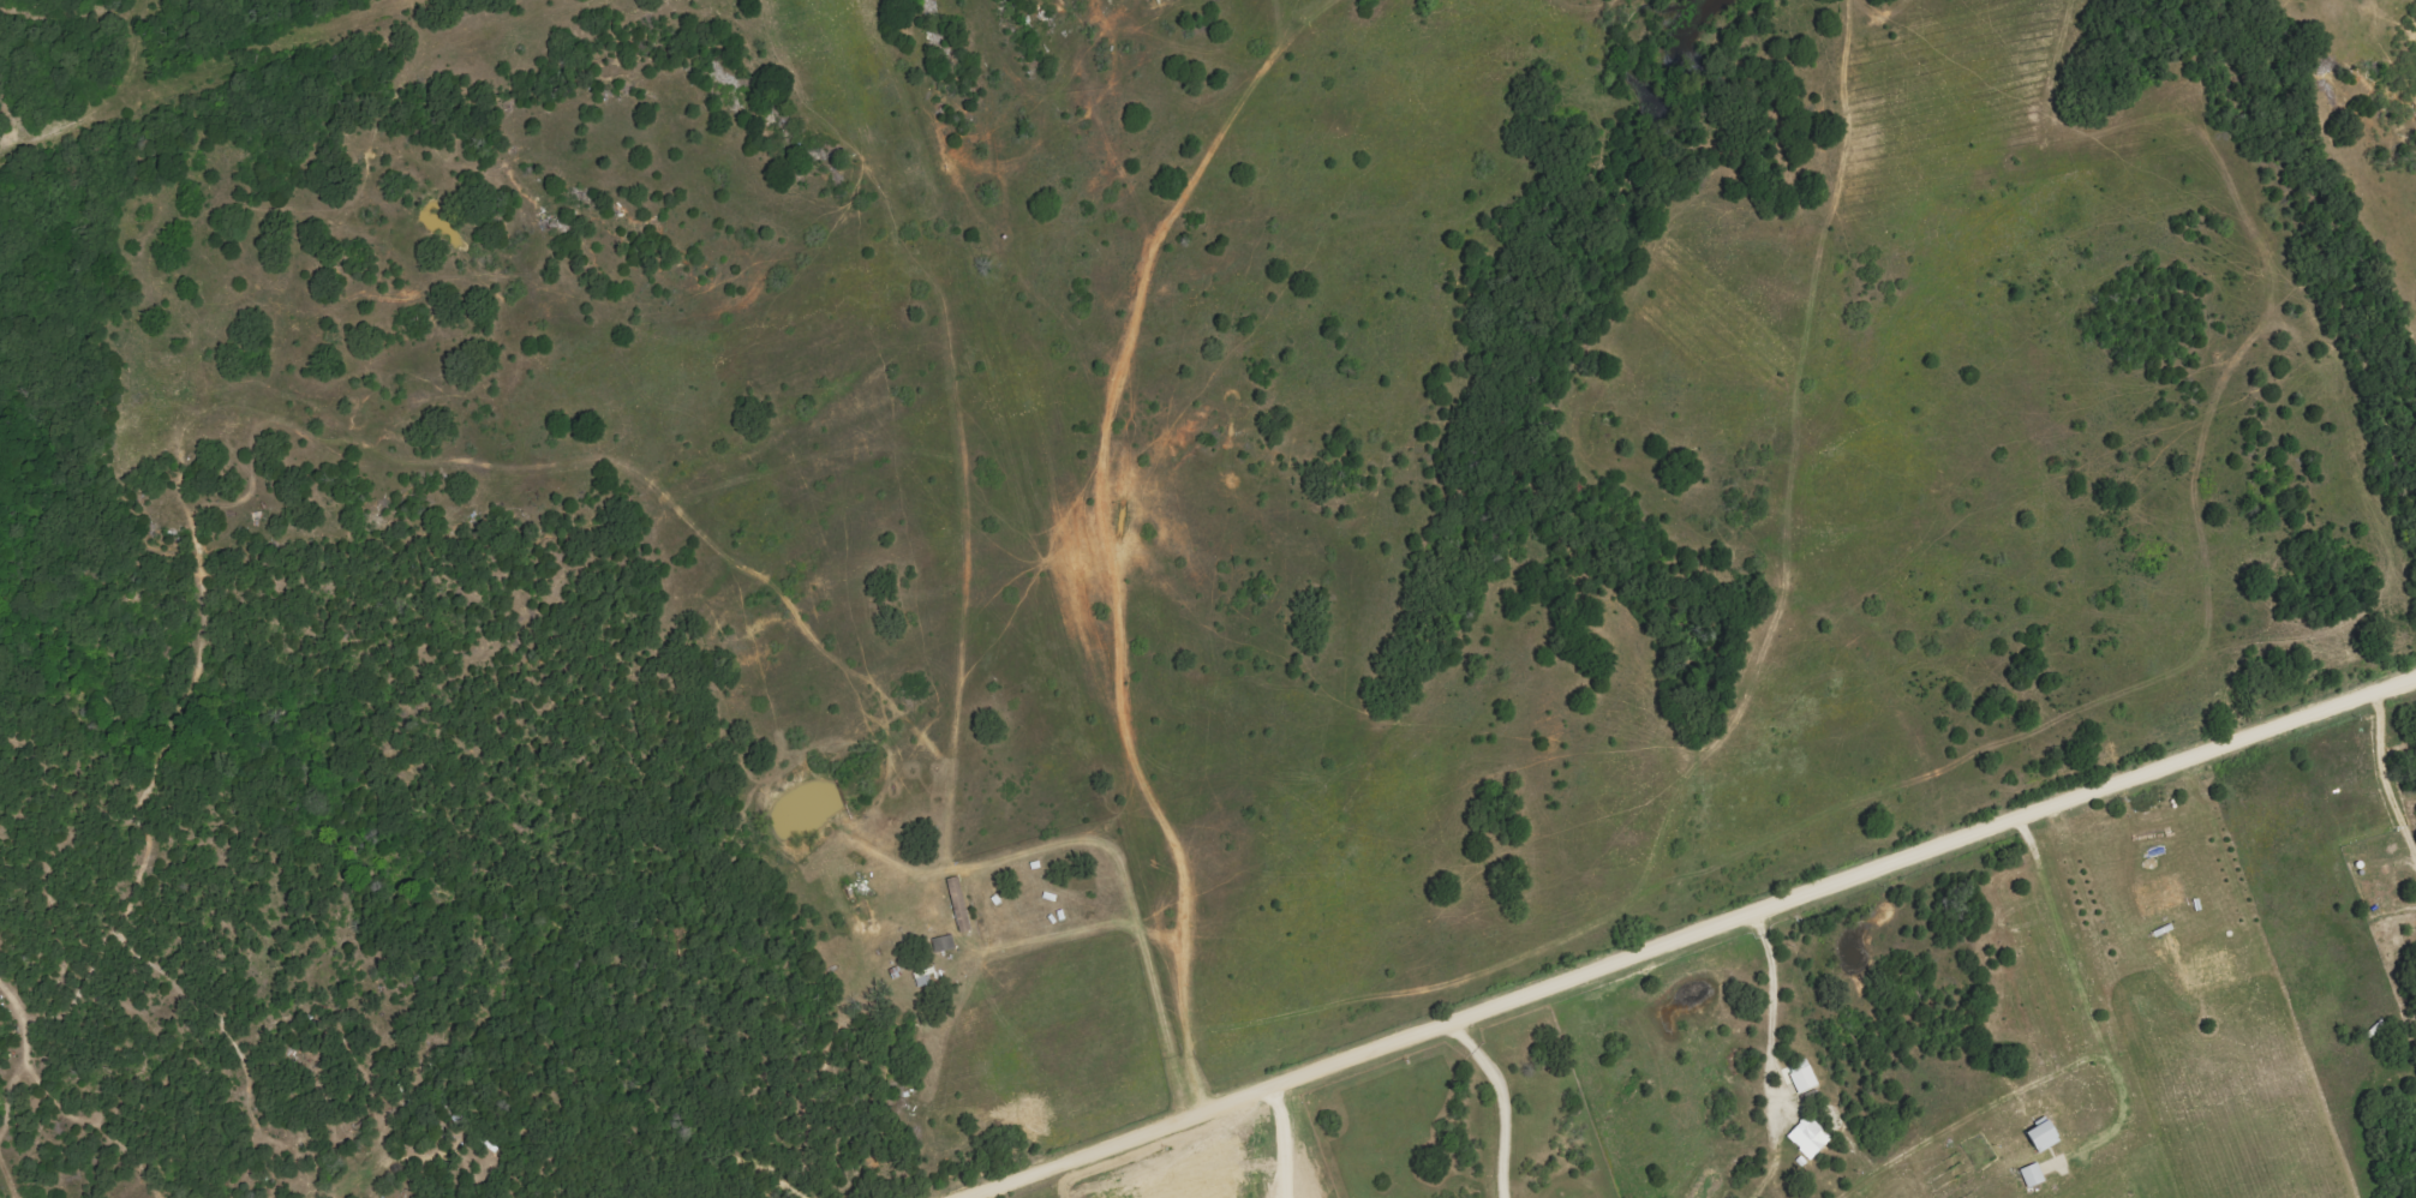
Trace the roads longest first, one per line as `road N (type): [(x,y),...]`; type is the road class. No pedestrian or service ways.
road 1 (residential): [(970,1197),(1742,908),(2415,673)]
road 2 (residential): [(1160,1128),(1017,431),(1019,305),(1095,205),(1443,0)]

